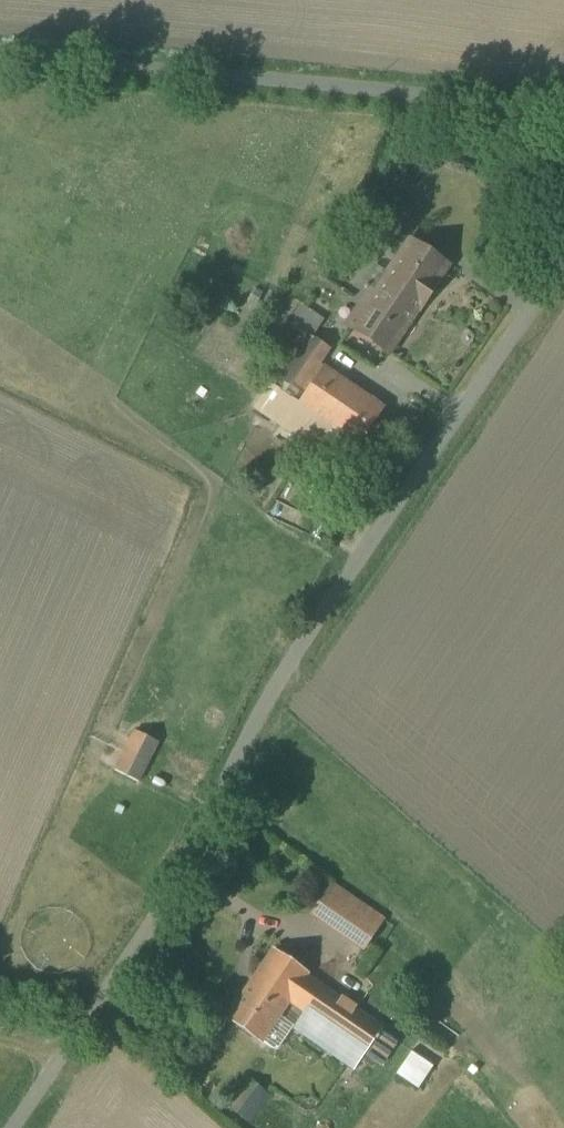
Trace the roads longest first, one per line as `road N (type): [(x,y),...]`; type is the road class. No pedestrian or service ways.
road 1 (unclassified): [(563,257),(277,697),(199,861),(21,1127)]
road 2 (unclassified): [(563,117),(0,58)]

